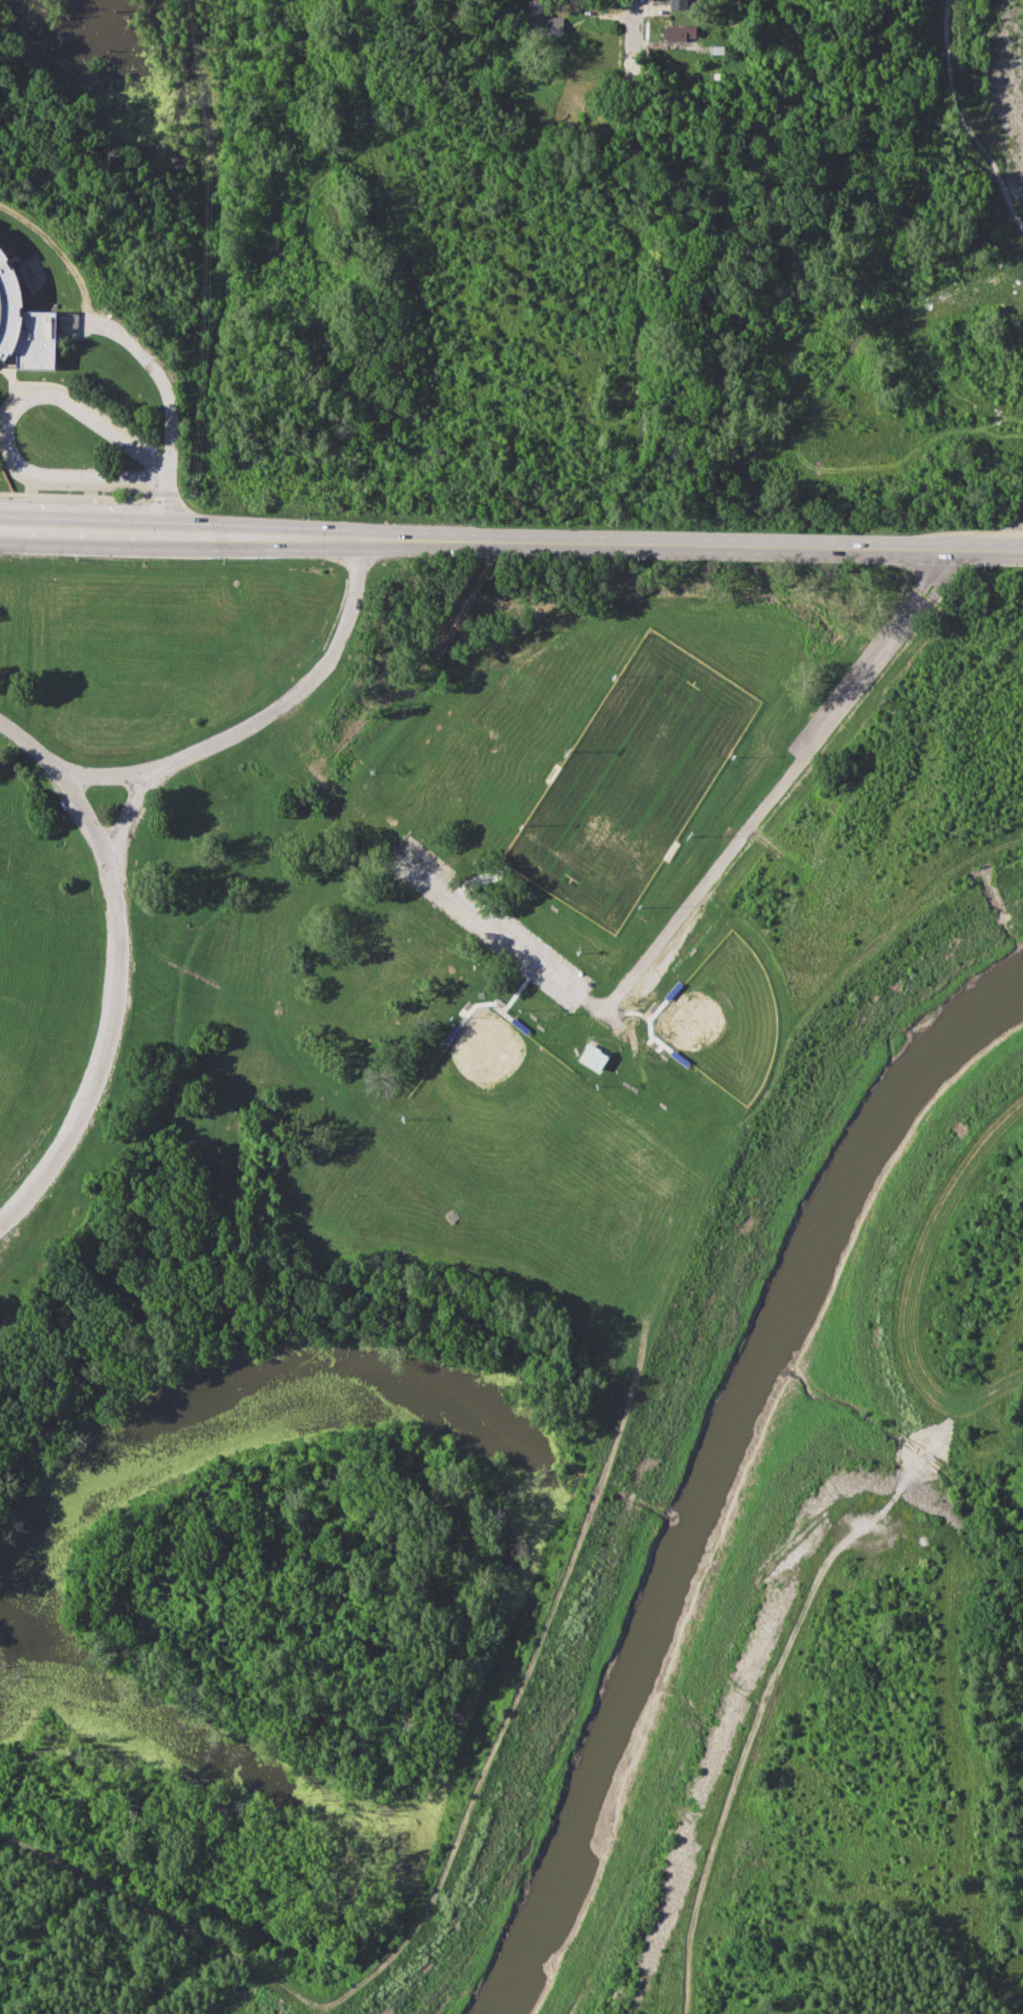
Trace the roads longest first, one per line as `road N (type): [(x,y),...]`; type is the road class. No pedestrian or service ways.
road 1 (secondary): [(0,525),(1022,553)]
road 2 (residential): [(364,537),(342,644),(320,675),(285,706),(156,769),(143,783),(107,861),(122,997),(104,1074),(73,1142),(0,1228)]
road 3 (track): [(569,2013),(751,1582),(821,1512),(835,1506),(873,1517)]
road 4 (track): [(684,2013),(695,1903),(730,1790),(817,1574),(873,1517)]
road 5 (residential): [(0,723),(62,774),(107,861)]

